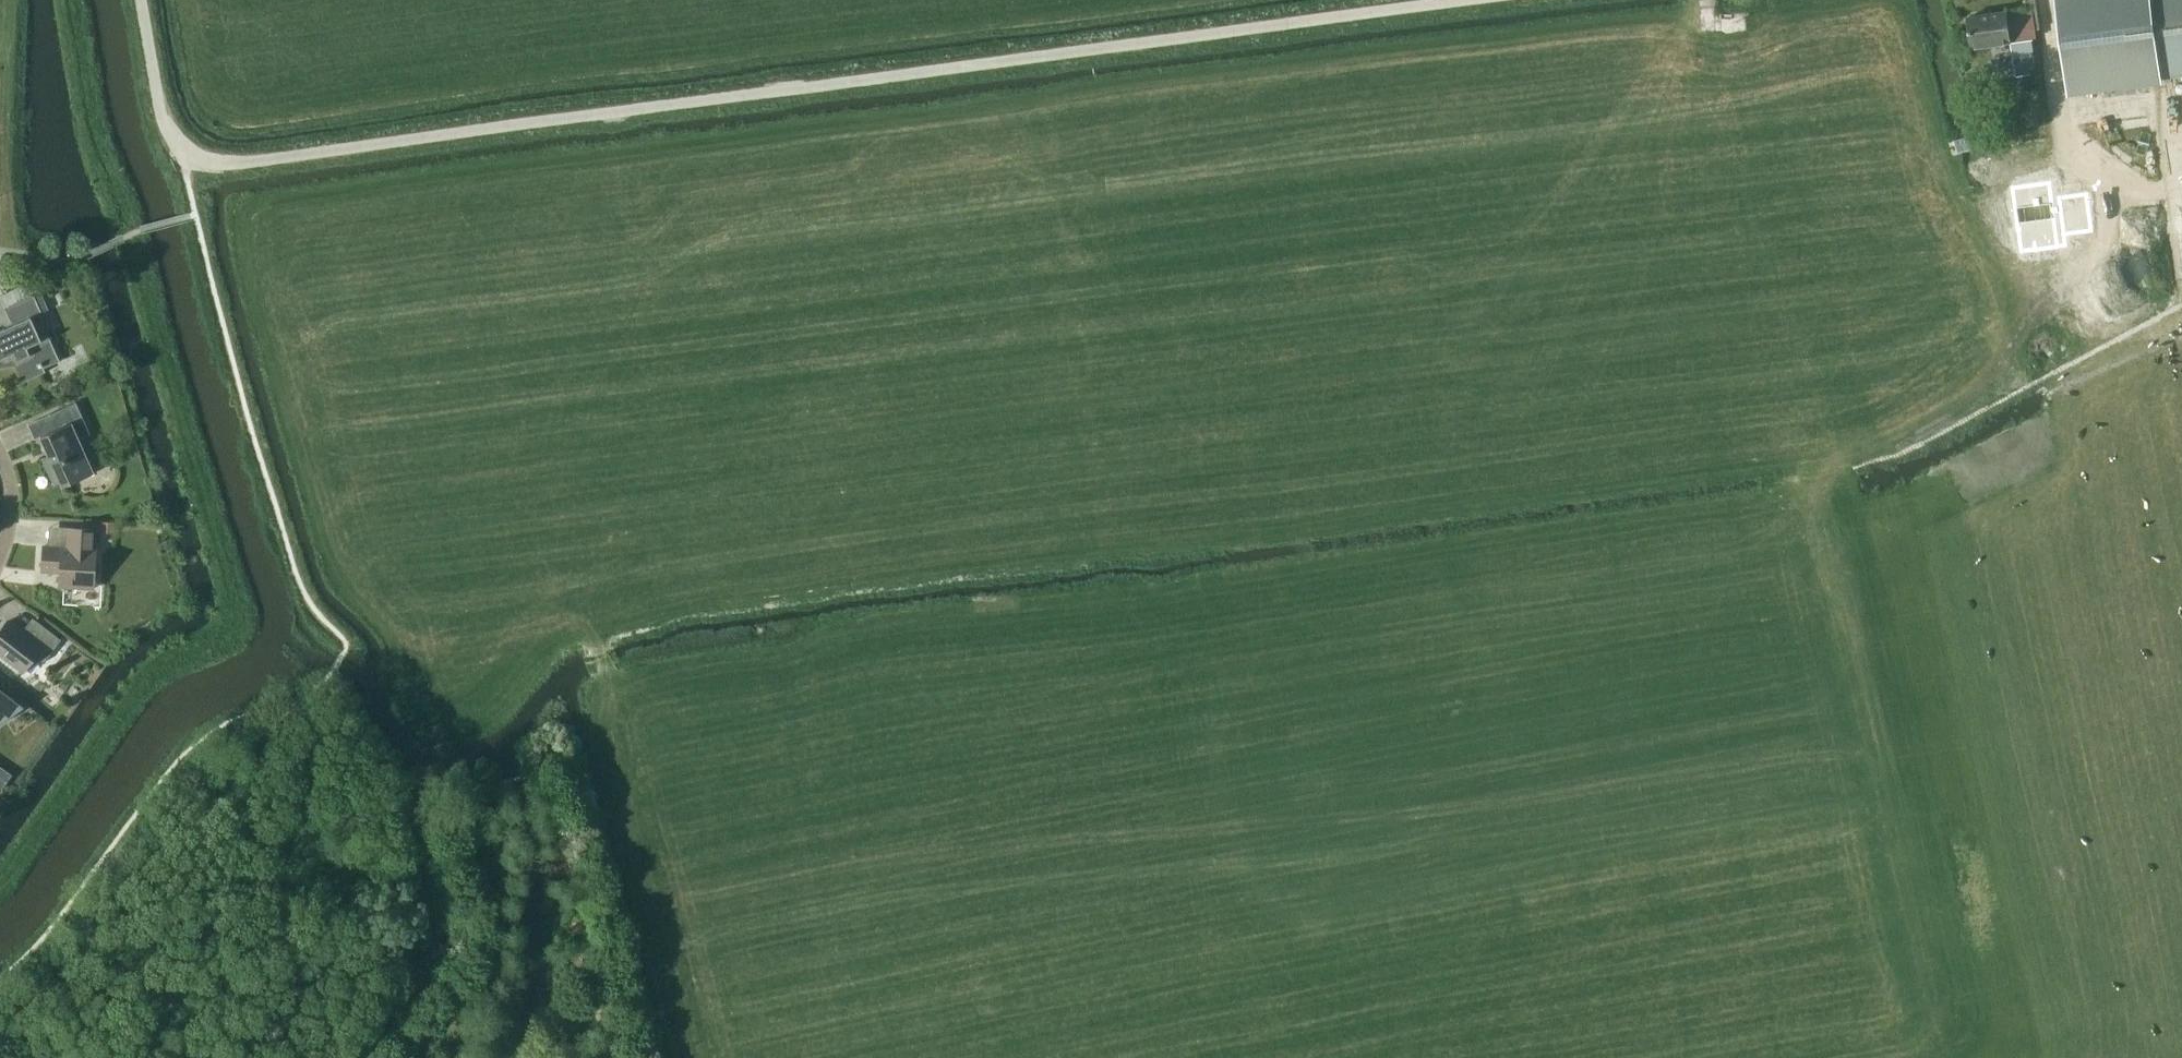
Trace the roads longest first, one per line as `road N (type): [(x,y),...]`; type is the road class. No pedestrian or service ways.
road 1 (unclassified): [(1474,0),(222,163),(186,151),(165,121),(141,0)]

